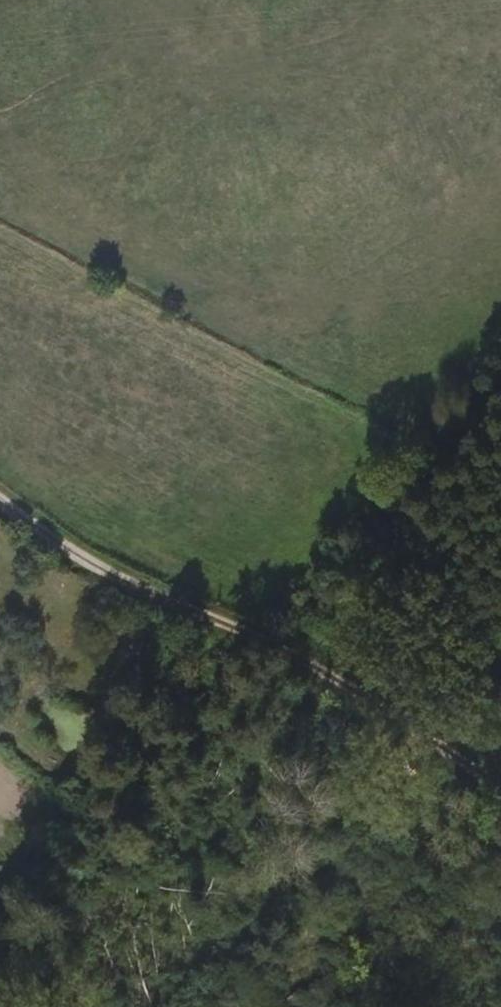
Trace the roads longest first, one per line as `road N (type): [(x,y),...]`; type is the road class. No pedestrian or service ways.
road 1 (track): [(500,805),(205,634),(0,501)]

